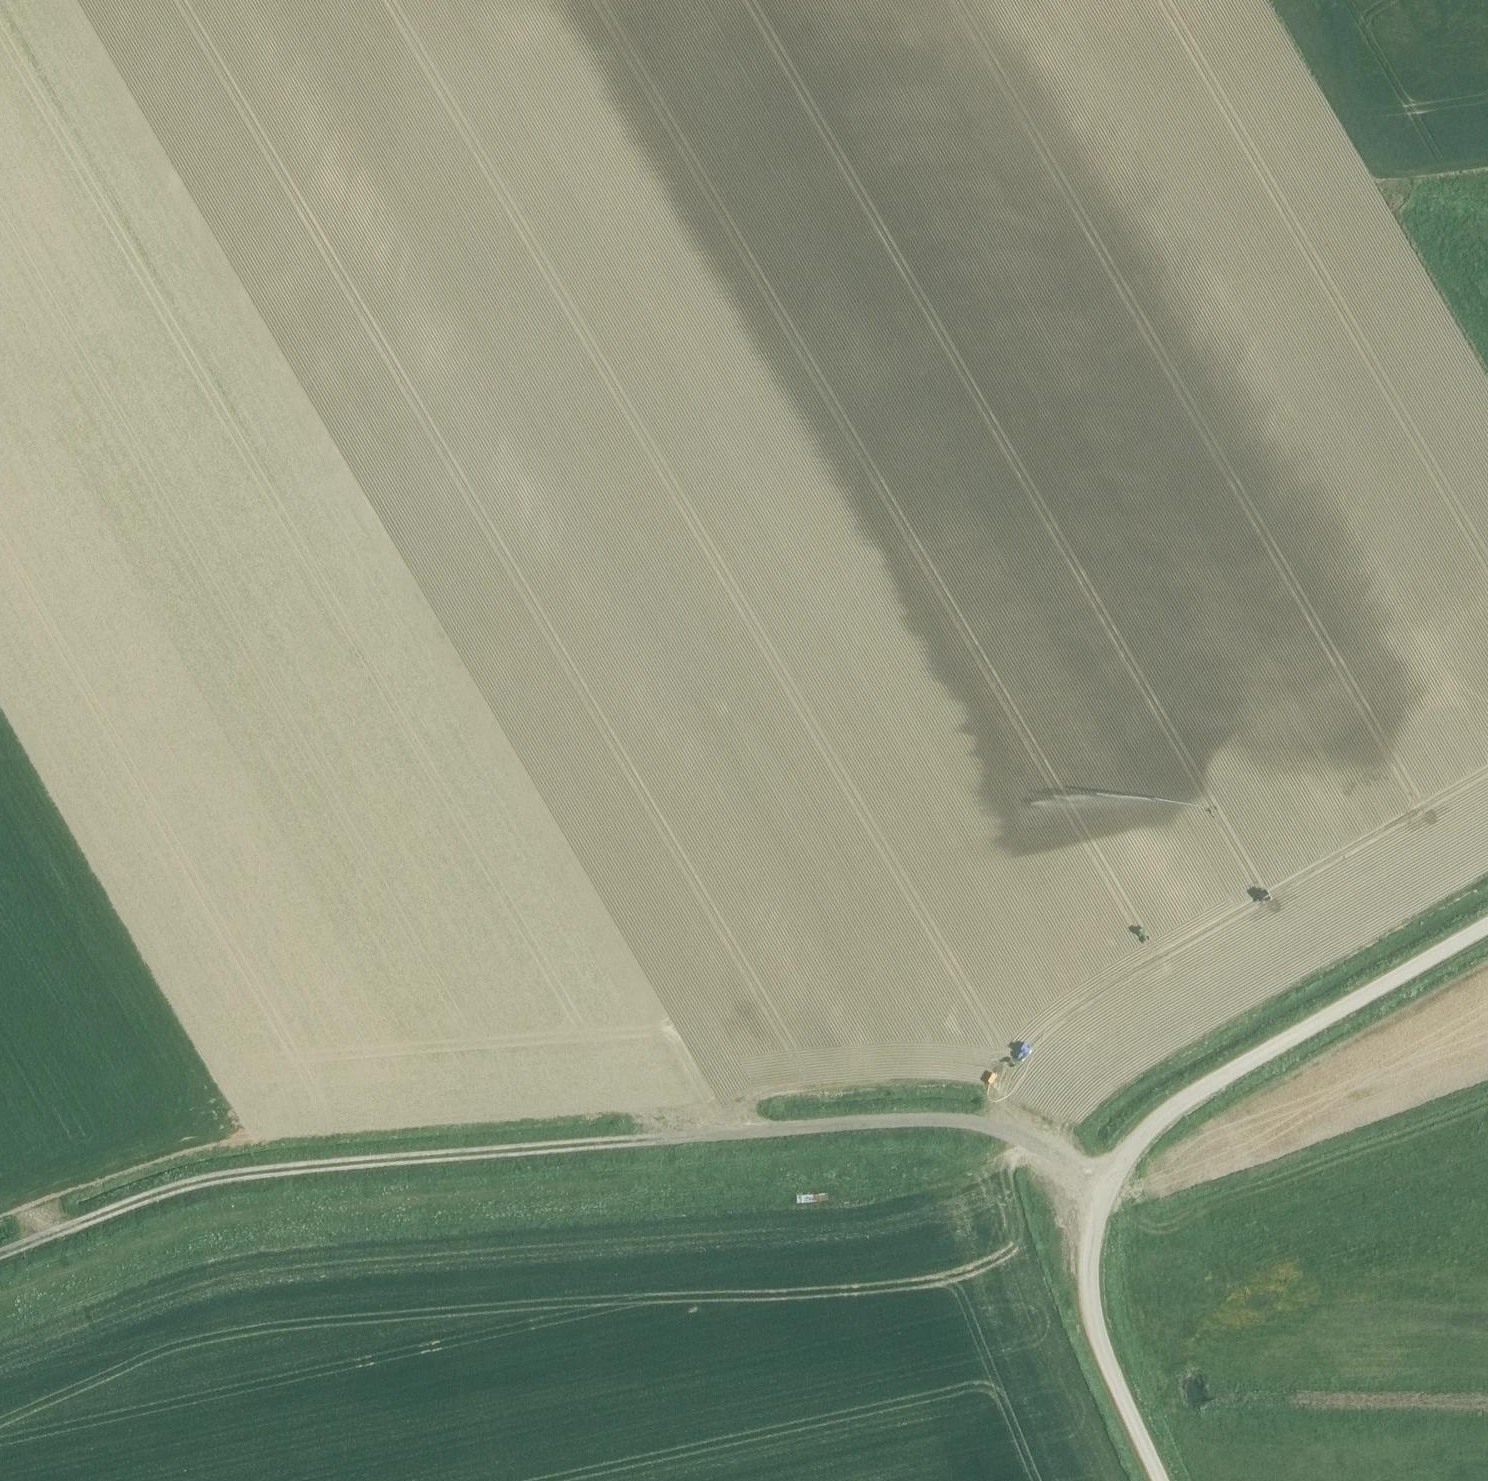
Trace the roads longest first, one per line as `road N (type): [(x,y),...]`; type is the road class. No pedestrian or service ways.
road 1 (track): [(0,1256),(183,1187),(235,1176),(905,1120),(1013,1132),(1105,1191)]
road 2 (unclassified): [(1160,1480),(1091,1300),(1094,1223),(1114,1175),(1133,1145),(1187,1098),(1487,924)]

